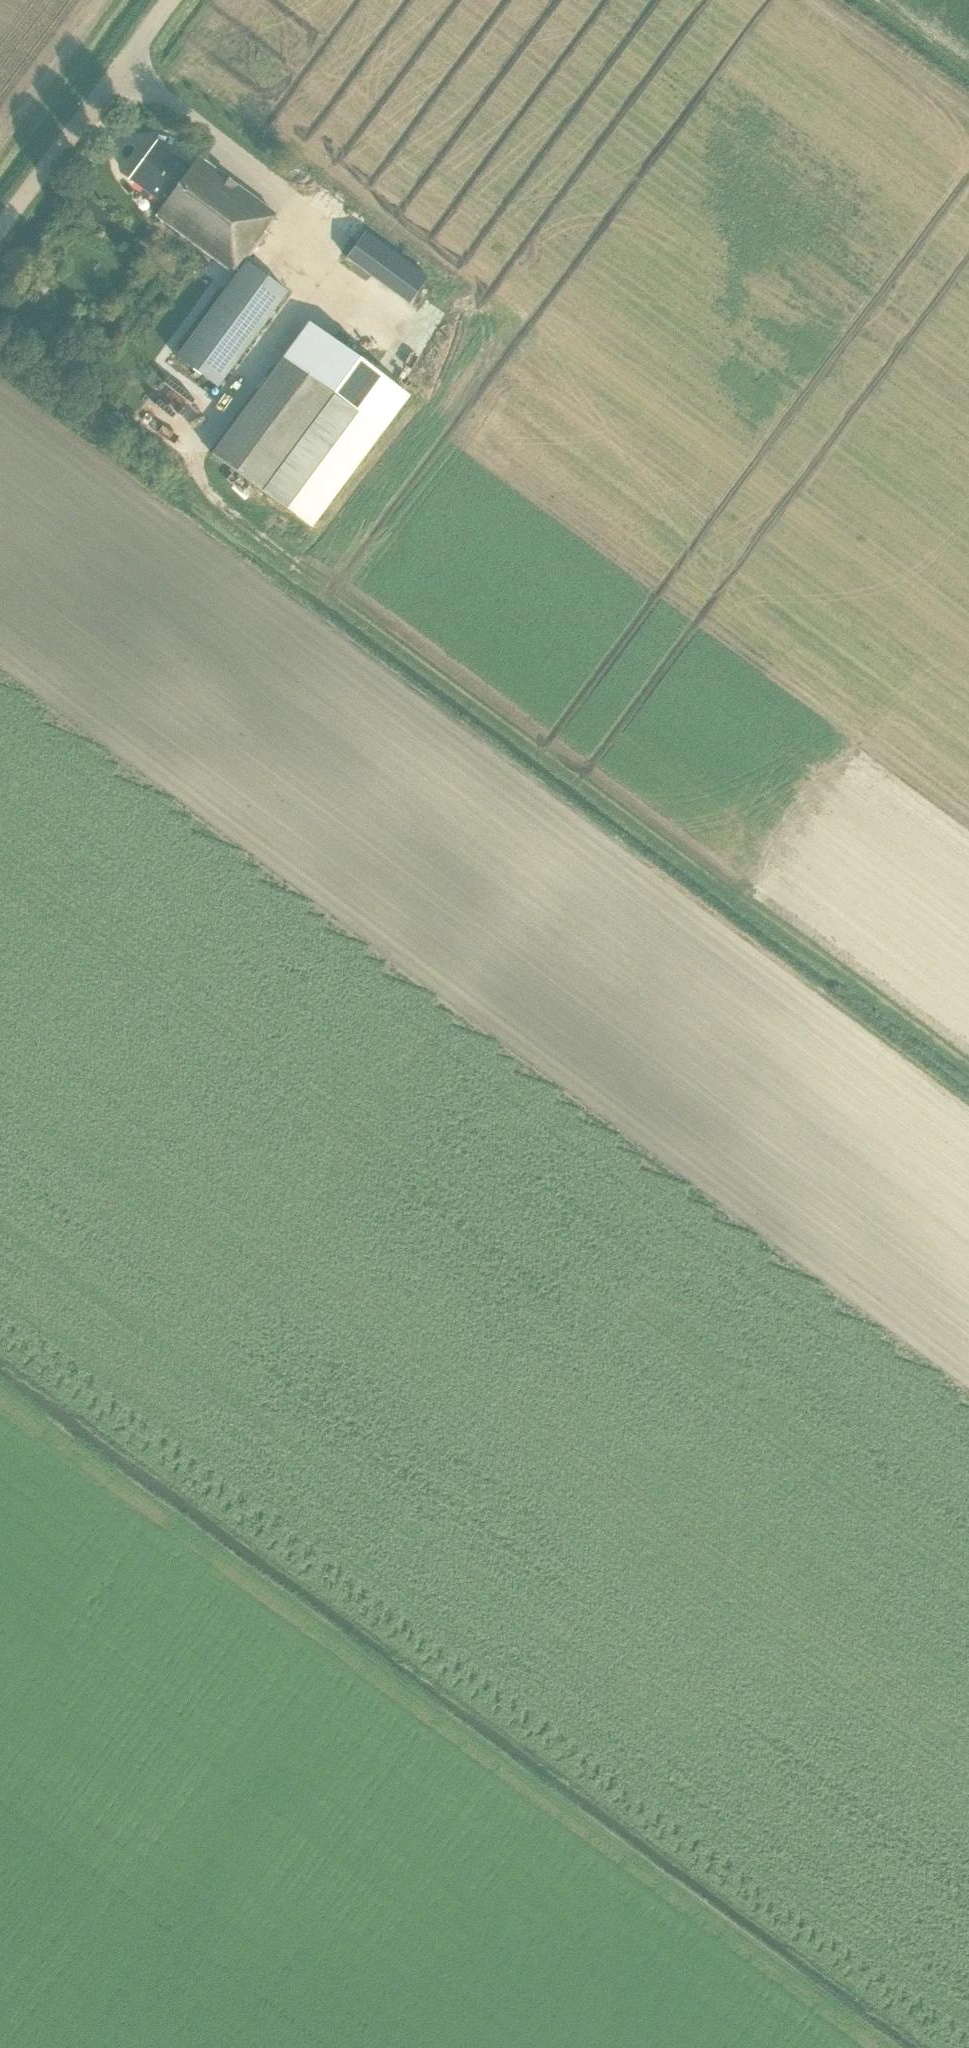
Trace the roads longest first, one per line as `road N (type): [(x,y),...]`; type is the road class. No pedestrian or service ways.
road 1 (tertiary): [(0,231),(172,0)]

